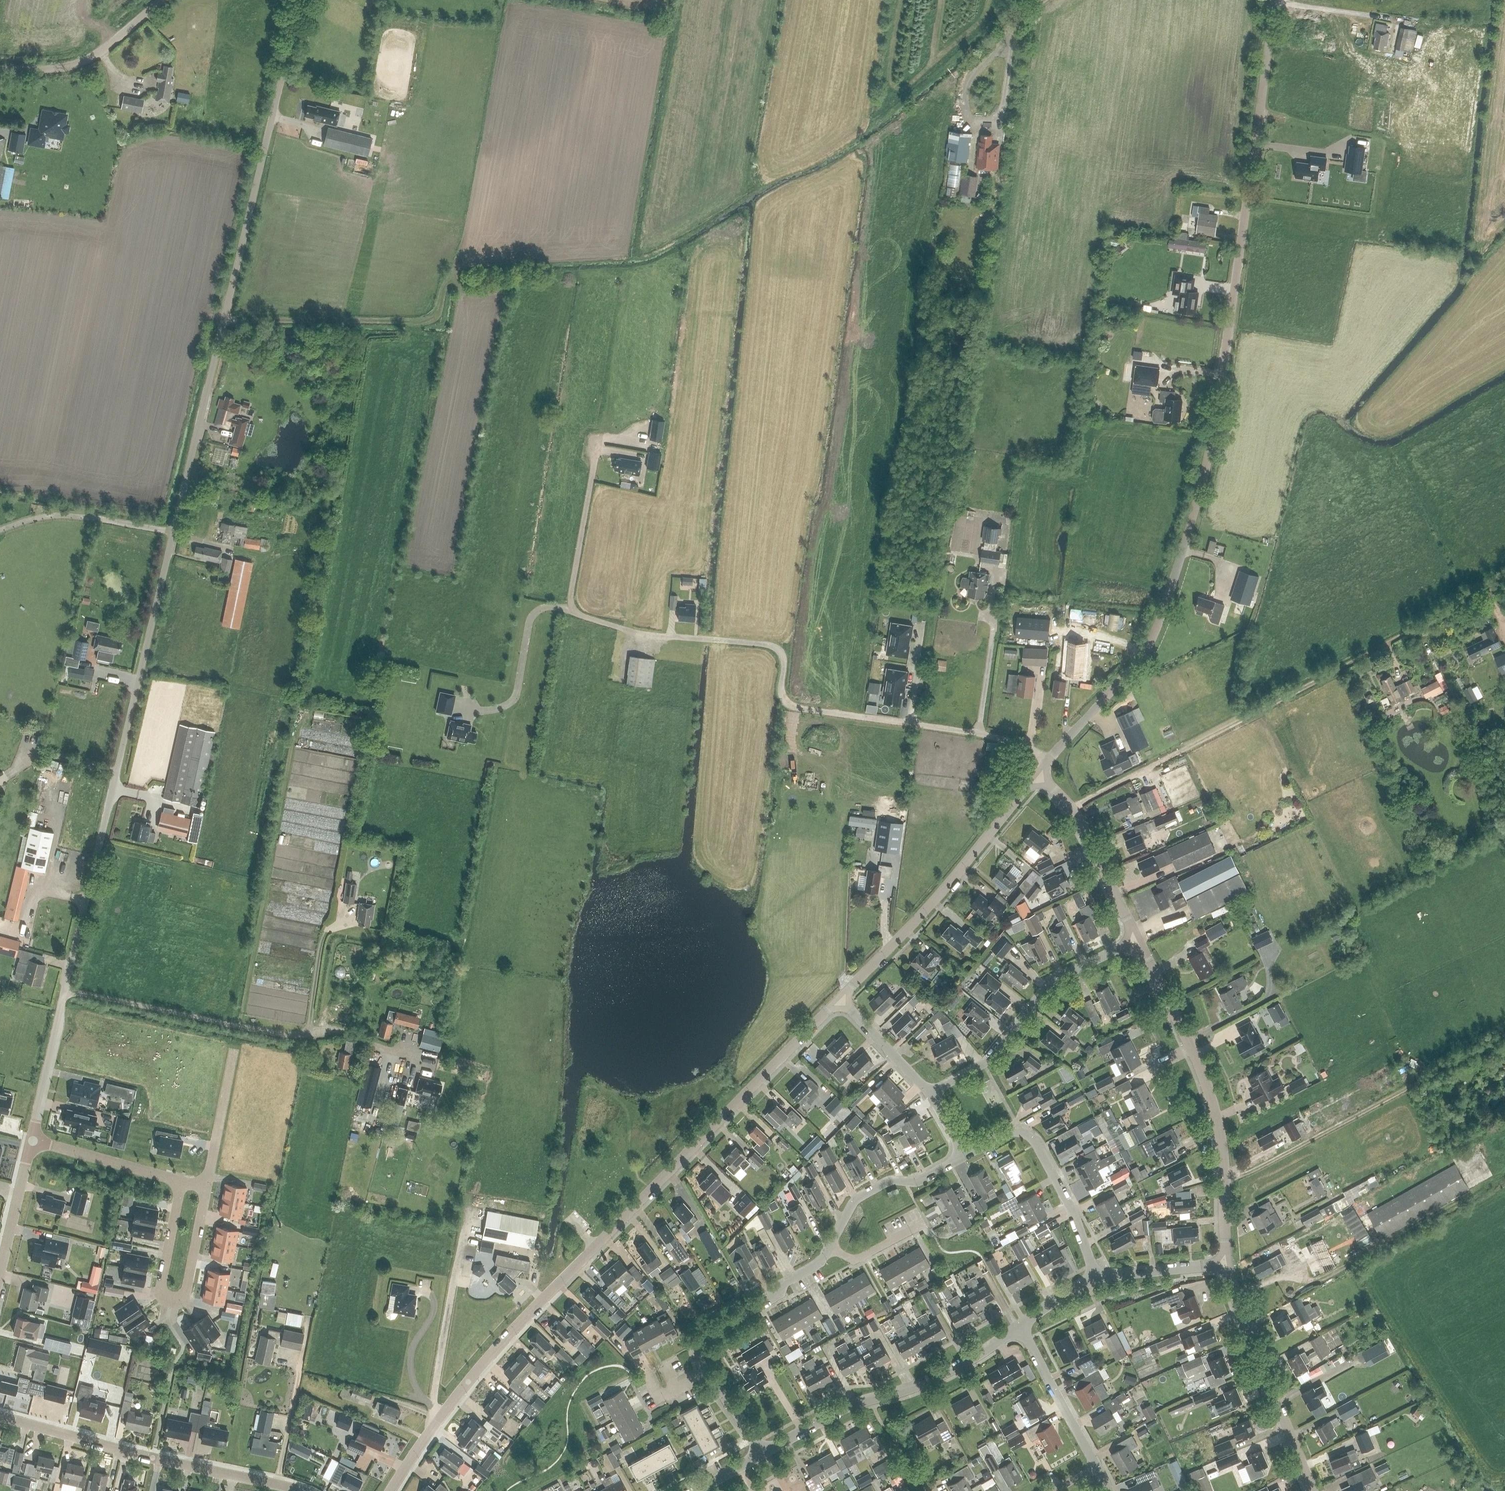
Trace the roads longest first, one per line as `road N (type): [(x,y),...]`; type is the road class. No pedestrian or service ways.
road 1 (unclassified): [(32,1141),(294,0)]
road 2 (unclassified): [(1050,760),(1143,654),(1167,604),(1210,460),(1274,0)]
road 3 (unclassified): [(392,1490),(510,1334),(838,1004)]
road 4 (unclassified): [(908,726),(792,709),(776,648),(640,635),(552,606),(530,618),(513,697),(494,711)]
road 5 (residential): [(1456,606),(1071,808)]
road 6 (track): [(437,1060),(340,1031),(288,1036),(65,990)]
road 7 (unclassified): [(1225,1263),(1215,1115),(1137,940)]
road 8 (unclassified): [(296,1490),(0,1413)]
road 9 (unclassified): [(838,1004),(1038,776)]
road 10 (residential): [(762,1453),(838,1412),(912,1390),(1020,1327)]
road 11 (unclassified): [(930,1094),(984,1064),(1051,981),(1137,940)]
road 12 (residential): [(183,1182),(165,1298),(184,1295),(206,1188)]
road 13 (unclassified): [(1310,1490),(1225,1263)]
road 14 (residential): [(965,1156),(1007,1133),(1037,1145),(1096,1277)]
road 15 (unclassified): [(0,70),(56,71),(98,57),(166,0)]
road 16 (residential): [(699,1371),(706,1342),(813,1272),(828,1247)]
road 17 (residential): [(828,1247),(855,1199),(890,1180),(918,1182),(965,1156)]
road 18 (track): [(442,1418),(434,1409),(457,1263)]
road 19 (residential): [(1094,1465),(1020,1327)]
road 20 (residential): [(32,1141),(183,1182)]
road 21 (unclassified): [(1137,940),(1071,808)]
road 22 (unclassified): [(1050,760),(1001,739),(908,726)]
road 23 (unclassified): [(0,1279),(32,1141)]
road 24 (residential): [(1096,1277),(1225,1263)]
road 25 (unclassified): [(930,1094),(838,1004)]
road 26 (residential): [(206,1188),(232,1064)]

